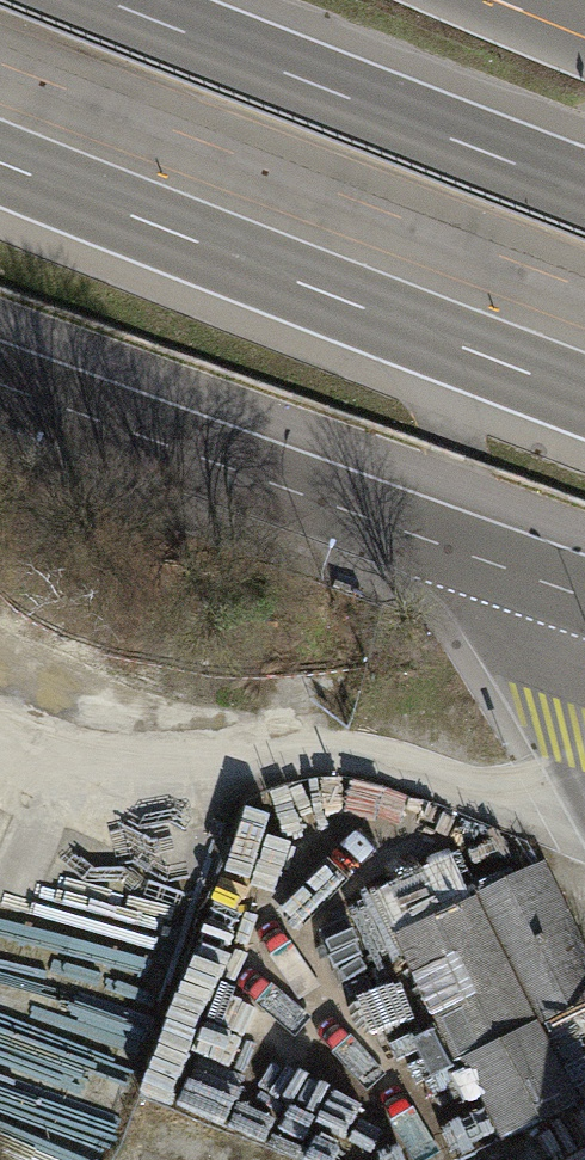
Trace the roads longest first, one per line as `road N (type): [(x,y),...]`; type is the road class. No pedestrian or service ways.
road 1 (motorway): [(0,161),(584,394)]
road 2 (primary): [(0,381),(584,595)]
road 3 (motorway): [(584,191),(107,0)]

